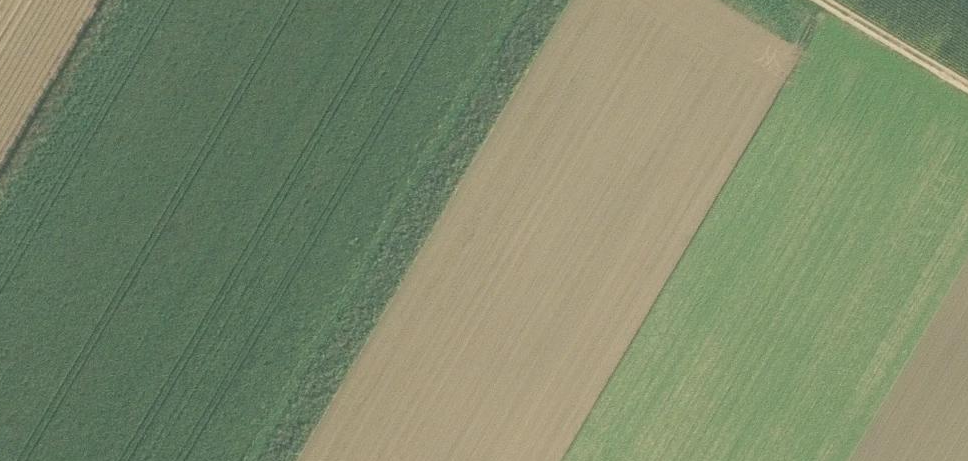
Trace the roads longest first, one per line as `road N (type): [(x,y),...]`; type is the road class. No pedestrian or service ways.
road 1 (track): [(818,0),(967,89)]

